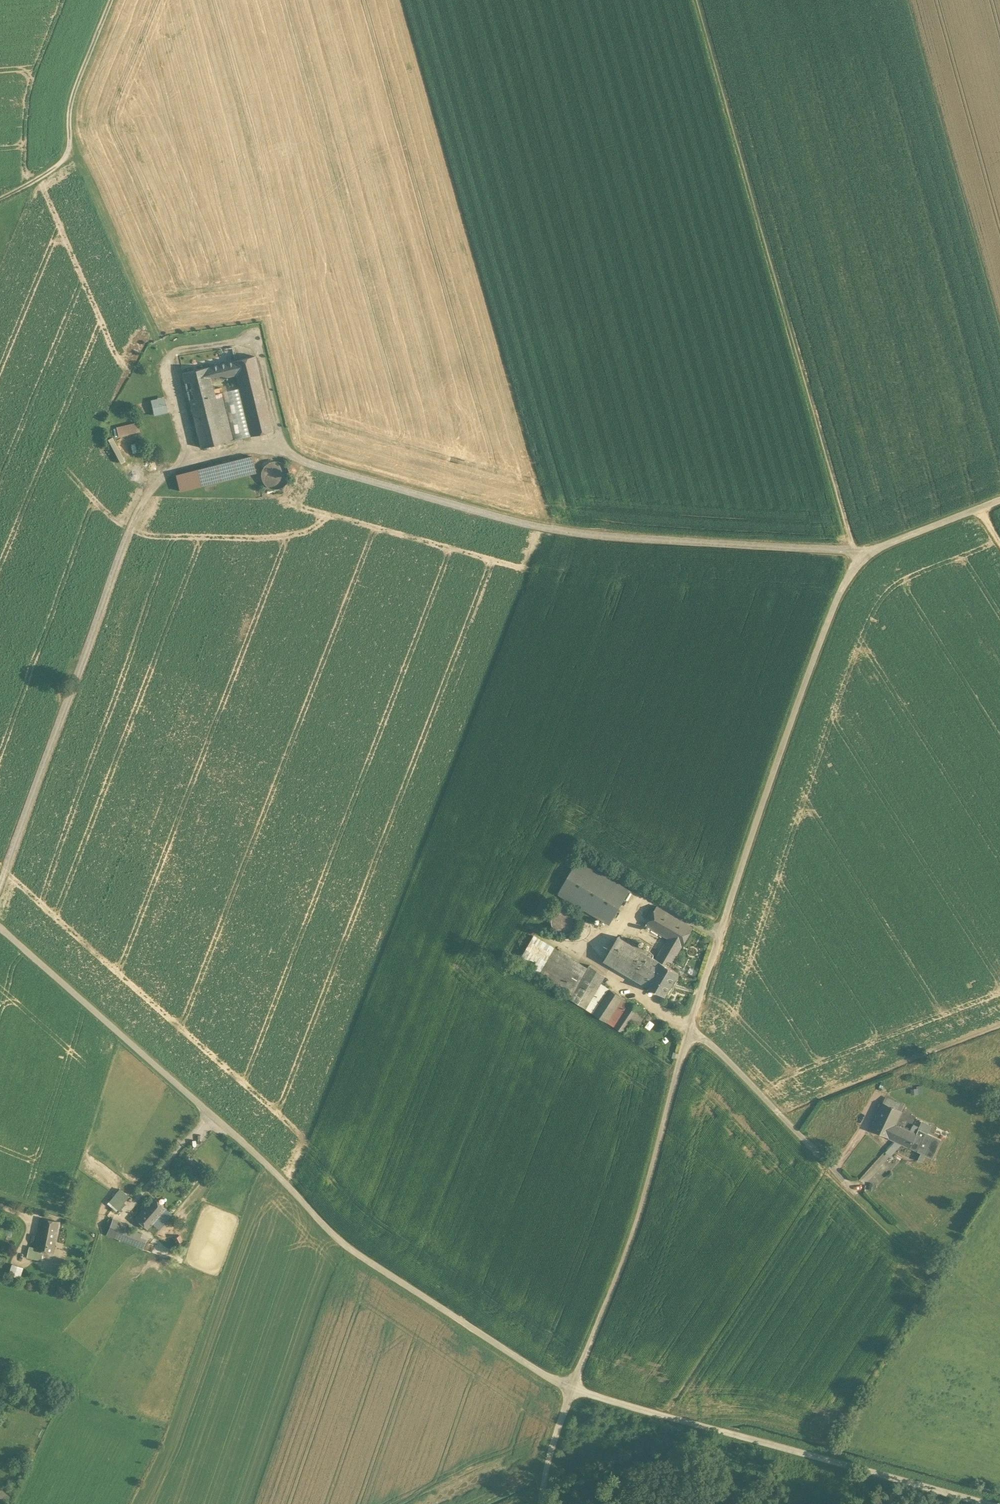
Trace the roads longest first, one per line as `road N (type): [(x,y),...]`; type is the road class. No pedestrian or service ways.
road 1 (unclassified): [(999,501),(883,546),(857,566),(839,595),(635,1225),(570,1389)]
road 2 (unclassified): [(570,1389),(337,1237),(139,1047),(0,928)]
road 3 (track): [(190,464),(266,448),(547,528),(867,556)]
road 4 (track): [(854,551),(697,0)]
road 5 (unclassified): [(990,1503),(570,1389)]
road 6 (track): [(114,0),(86,72),(75,158),(0,202)]

